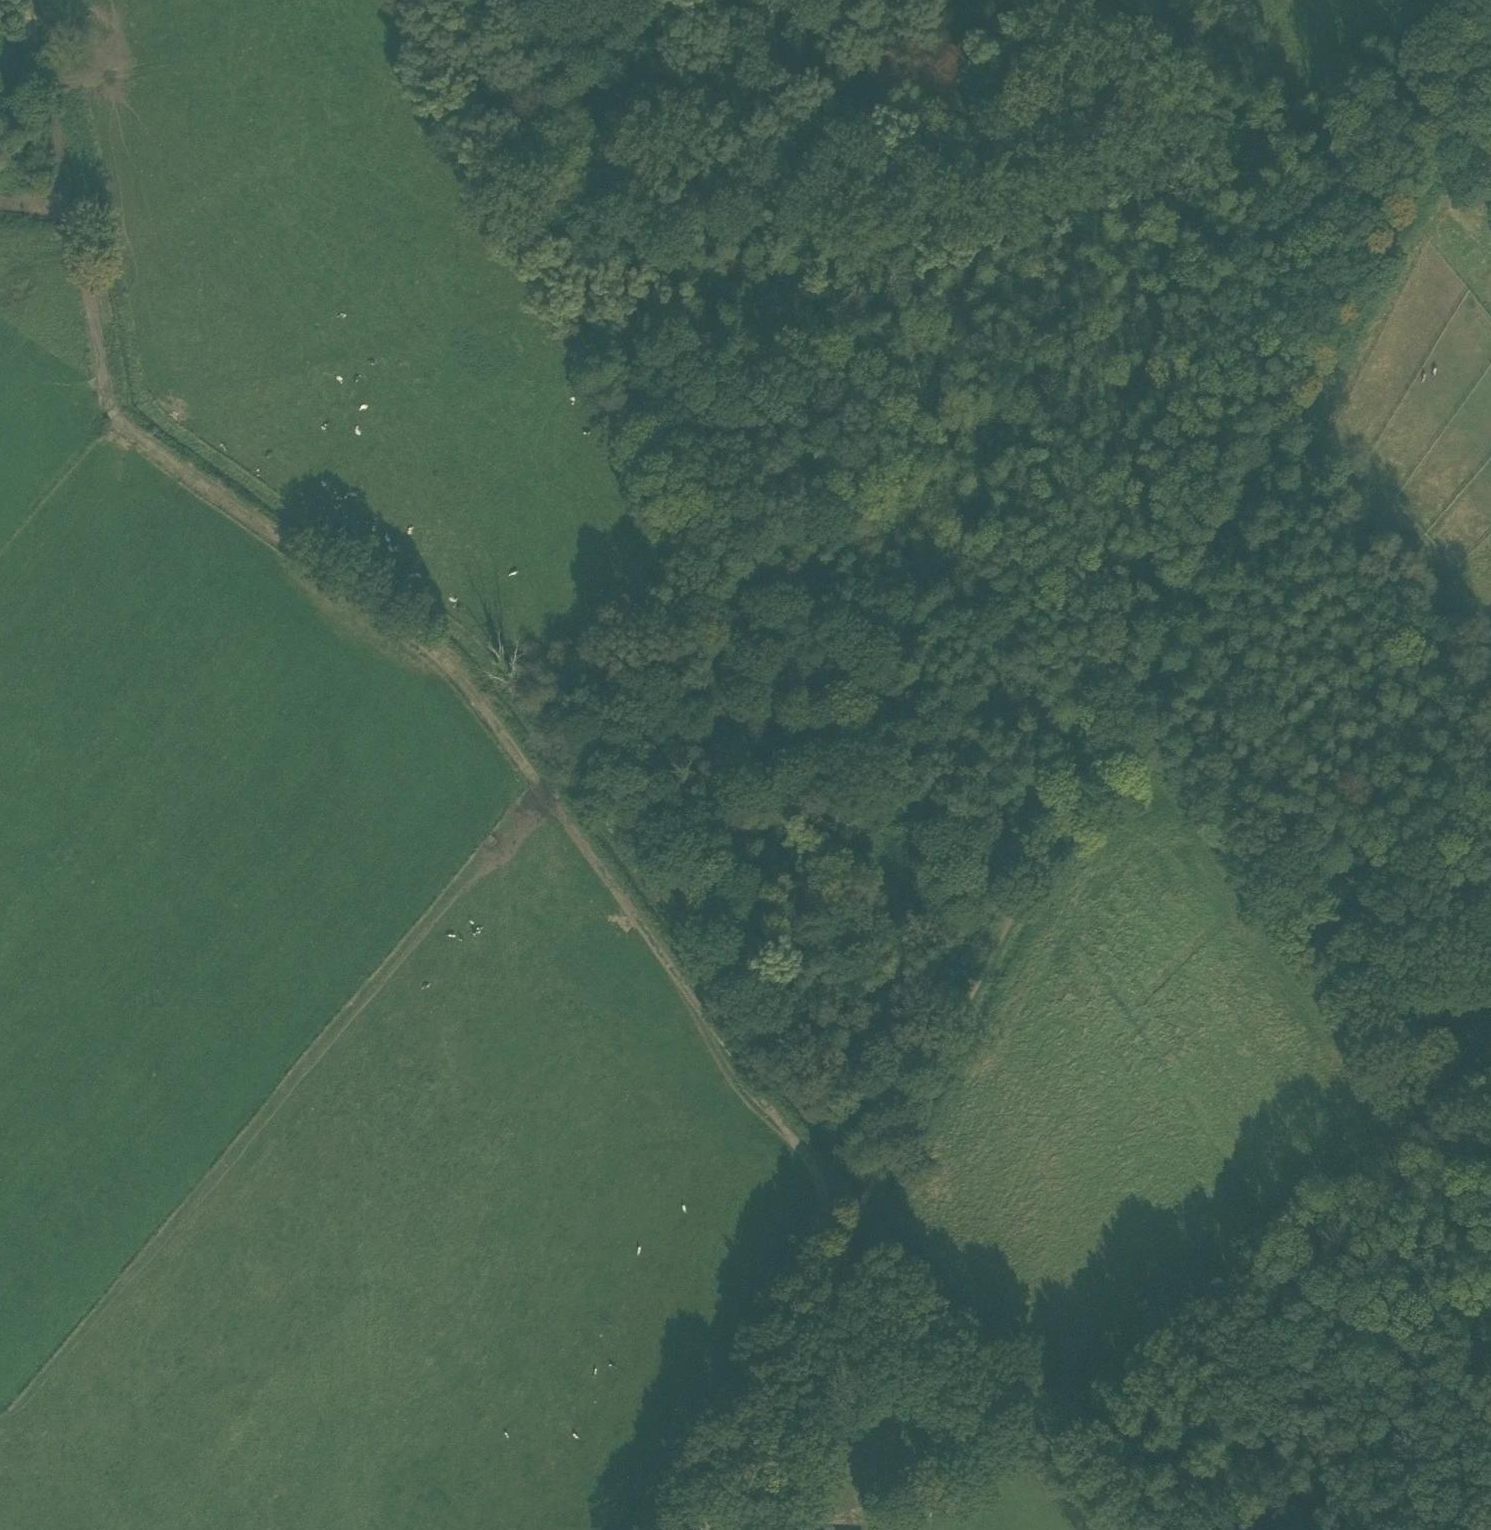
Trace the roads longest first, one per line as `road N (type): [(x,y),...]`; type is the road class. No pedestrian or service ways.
road 1 (track): [(858,1224),(450,657),(119,415),(76,223),(0,210)]
road 2 (track): [(119,415),(161,383),(78,0)]

